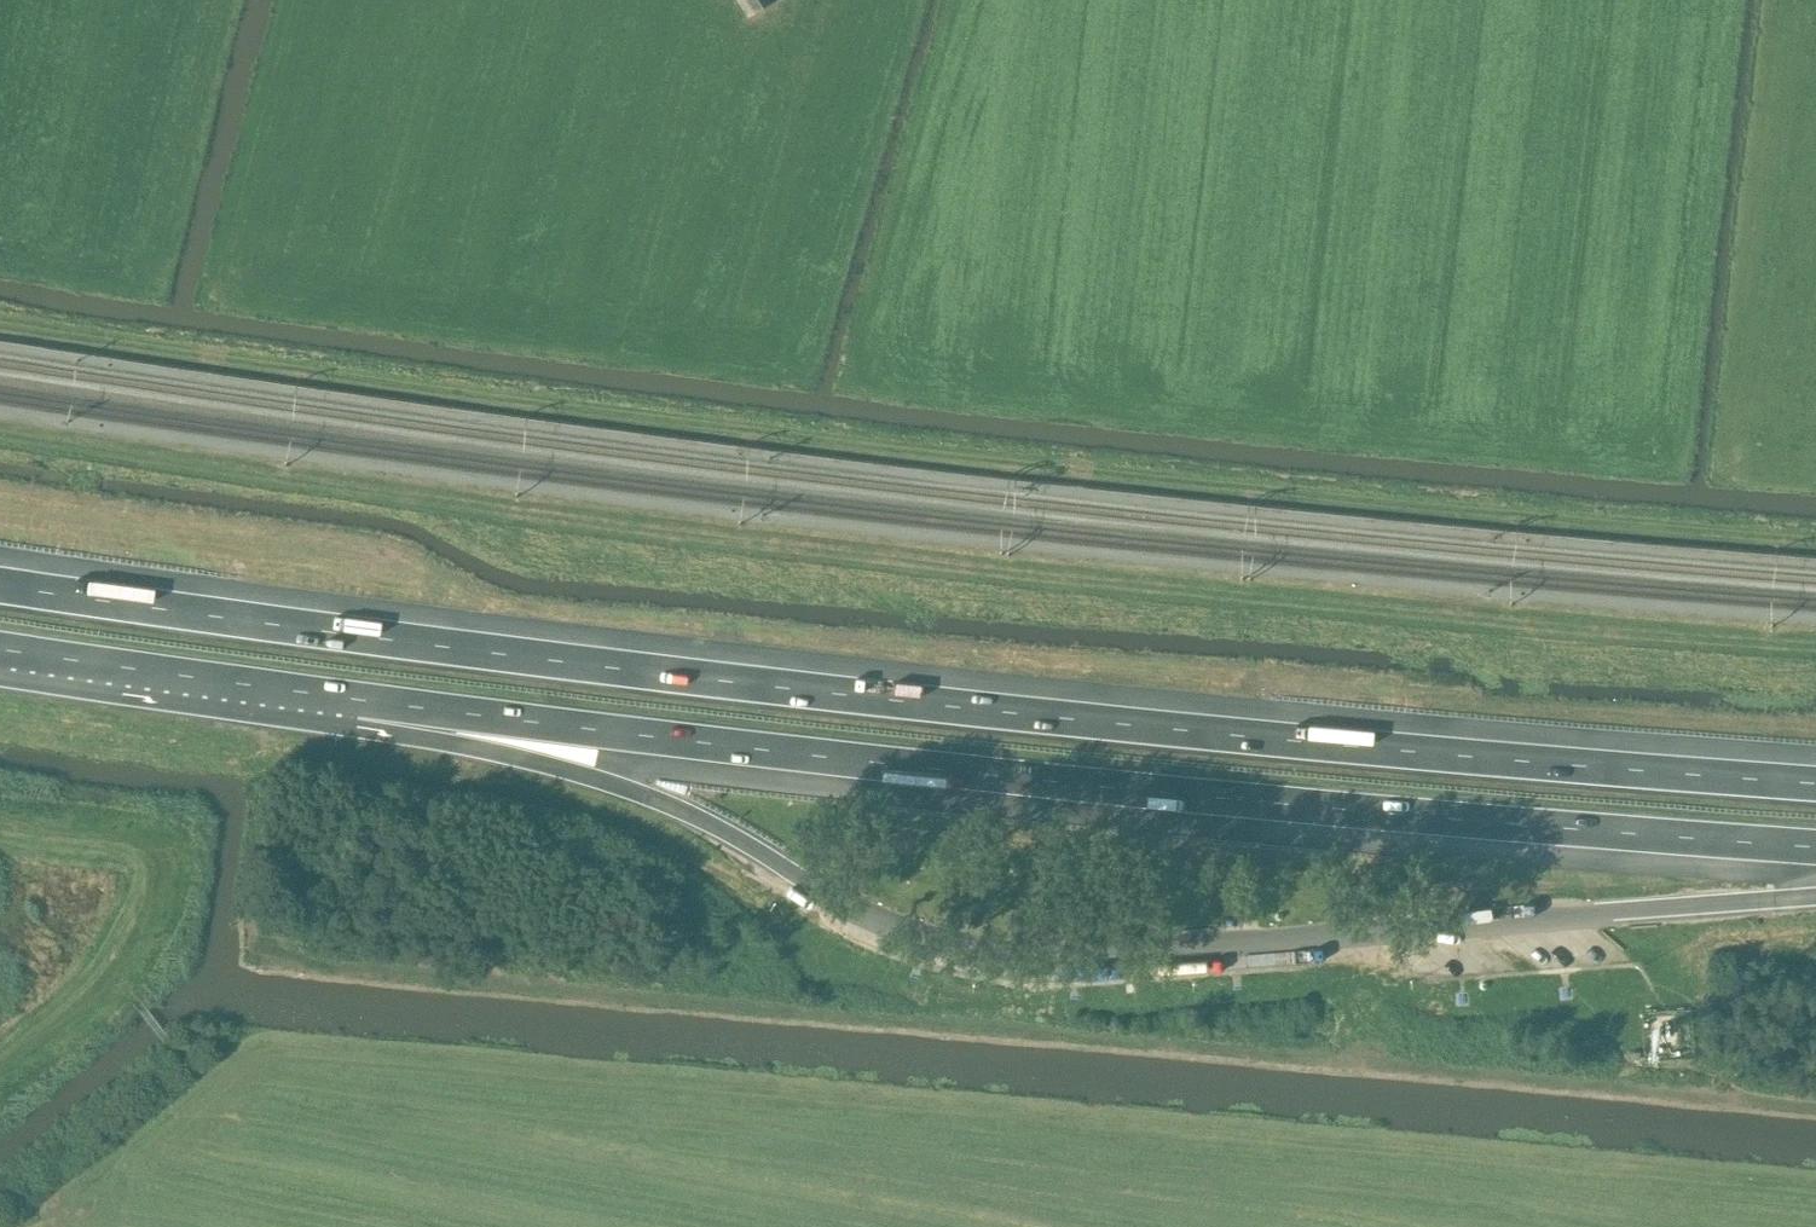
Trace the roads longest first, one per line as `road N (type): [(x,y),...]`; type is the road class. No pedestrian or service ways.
road 1 (motorway): [(1815,780),(1491,758),(920,702),(345,635),(0,584)]
road 2 (motorway): [(351,699),(1246,800),(1815,845)]
road 3 (motorway): [(351,699),(646,790),(802,877)]
road 4 (motorway): [(0,648),(351,699)]
road 5 (motorway): [(1633,917),(1815,899)]

